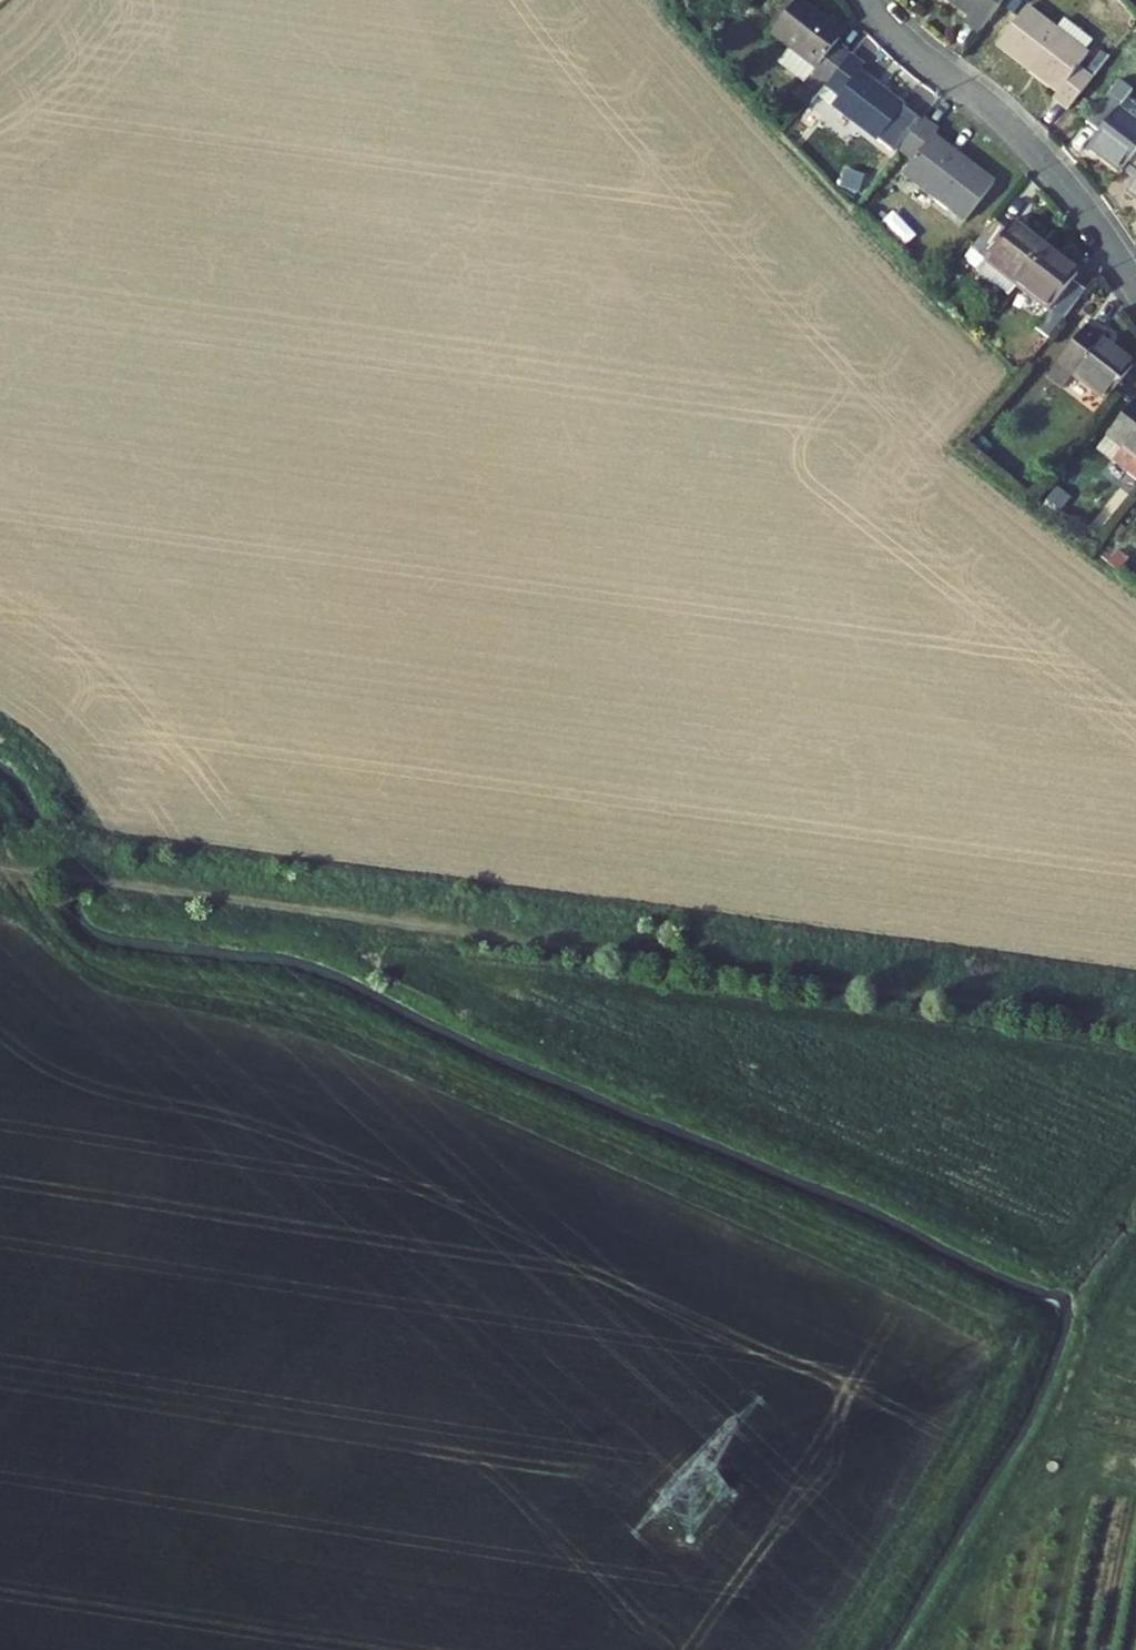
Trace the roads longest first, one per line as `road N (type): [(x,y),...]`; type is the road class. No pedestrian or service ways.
road 1 (residential): [(1135,287),(1021,134),(905,45),(866,0)]

